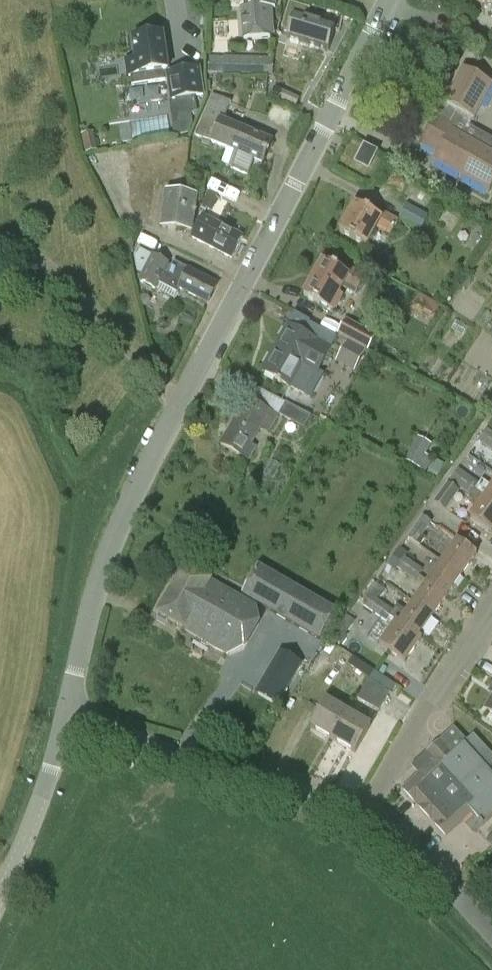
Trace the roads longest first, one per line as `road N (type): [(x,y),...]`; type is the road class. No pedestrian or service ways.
road 1 (unclassified): [(68,728),(126,536),(391,0)]
road 2 (unclassified): [(364,809),(68,728)]
road 3 (residential): [(364,809),(491,613)]
road 4 (unclassified): [(0,899),(68,728)]
road 5 (unclassified): [(491,935),(404,839),(364,809)]

